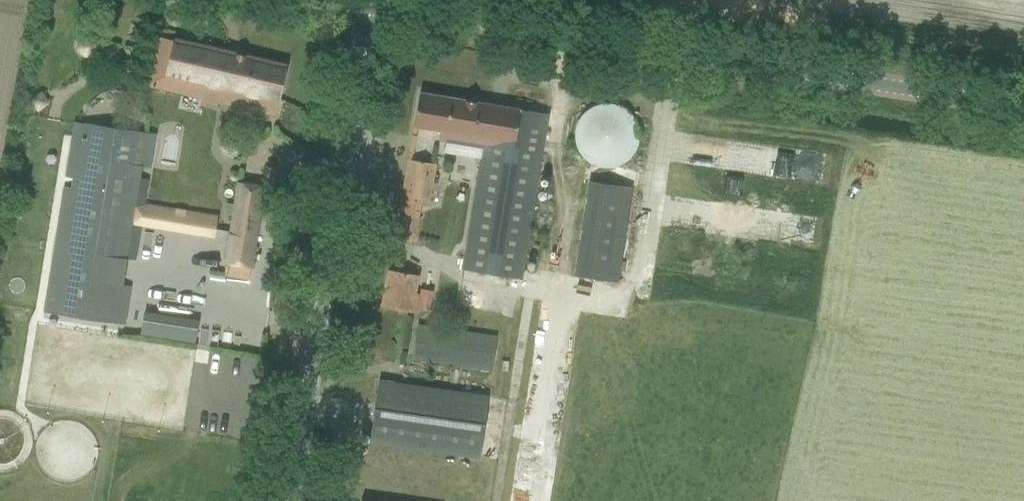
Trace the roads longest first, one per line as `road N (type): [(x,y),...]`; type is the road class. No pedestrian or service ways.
road 1 (tertiary): [(1023,105),(365,2)]
road 2 (unclassified): [(288,500),(365,2)]

